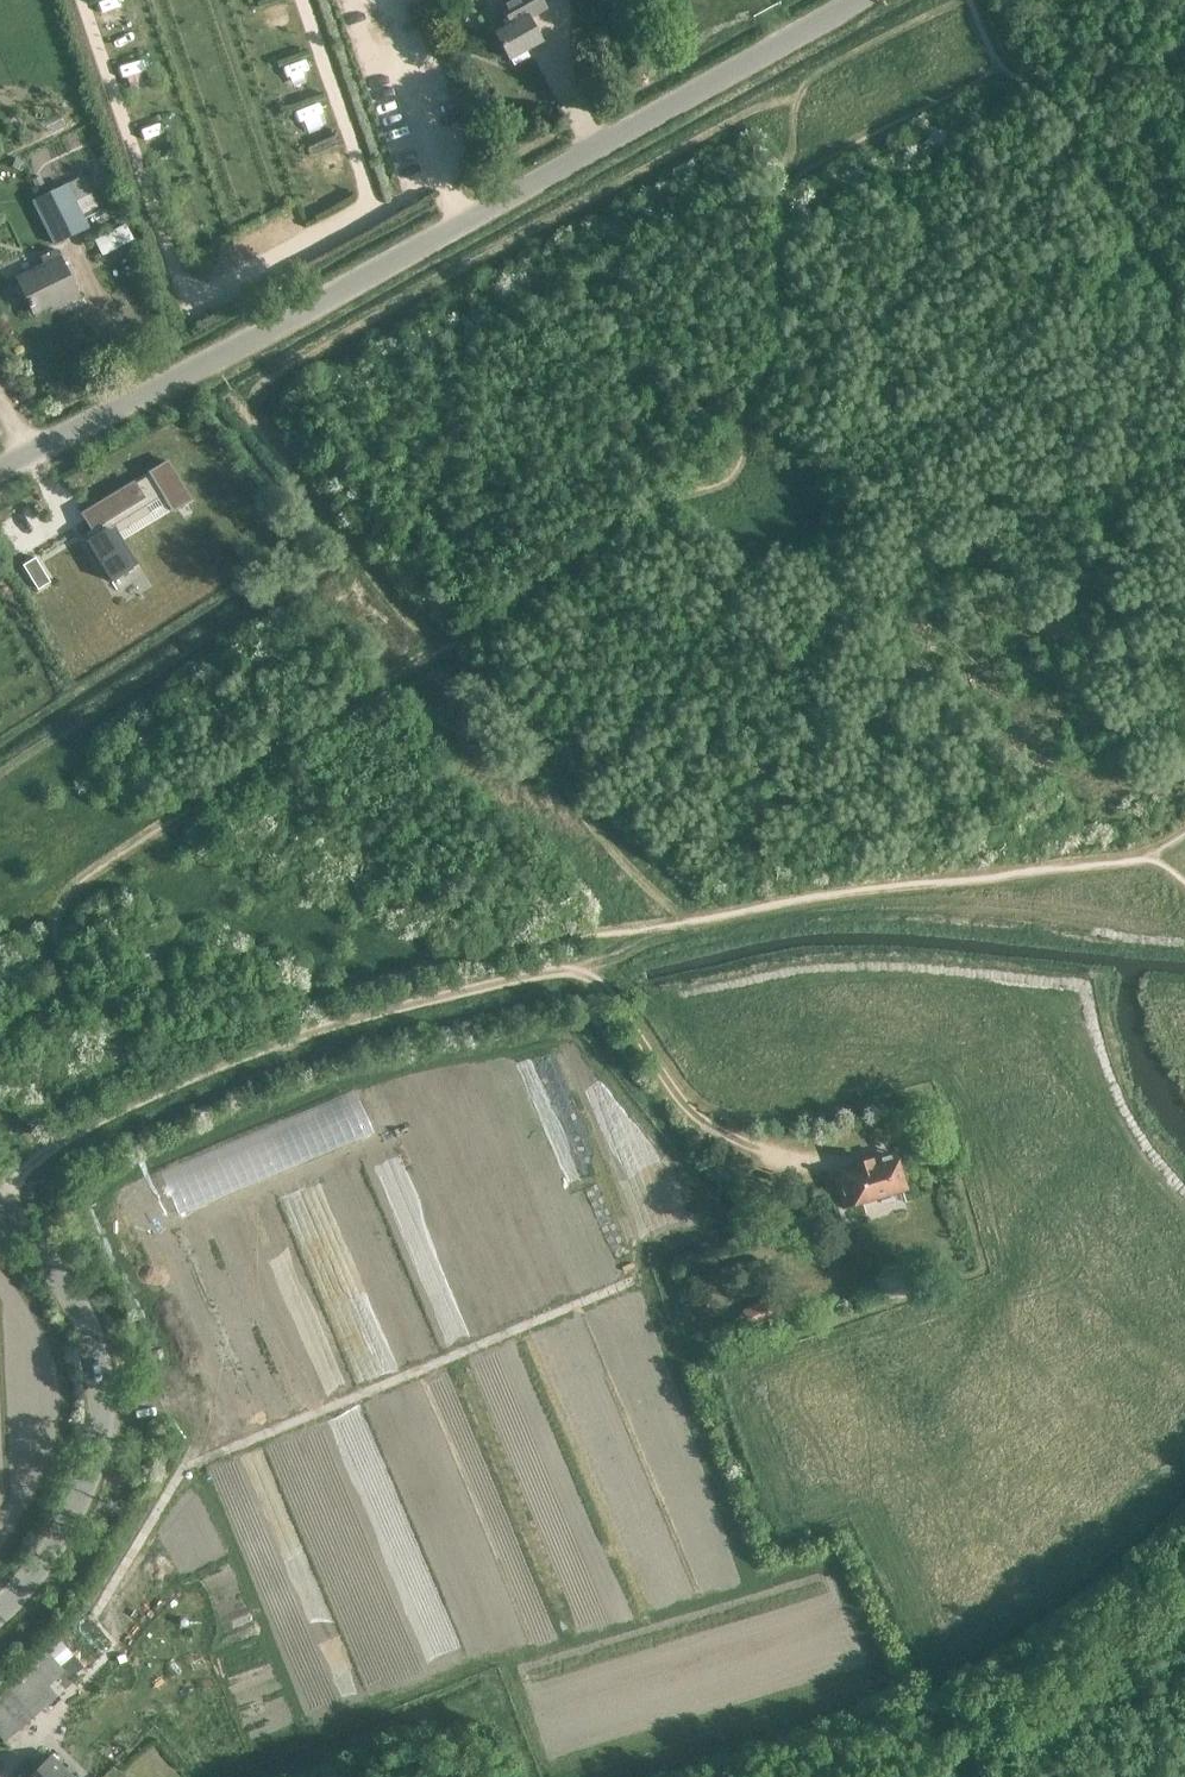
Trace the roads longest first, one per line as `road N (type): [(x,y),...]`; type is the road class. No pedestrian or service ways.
road 1 (tertiary): [(0,471),(856,0)]
road 2 (tertiary): [(0,1607),(42,1562),(82,1494),(102,1409),(96,1362),(68,1288),(0,1207)]
road 3 (track): [(81,0),(172,272),(208,292),(250,284)]
road 4 (track): [(267,276),(341,237),(364,202),(302,0)]

